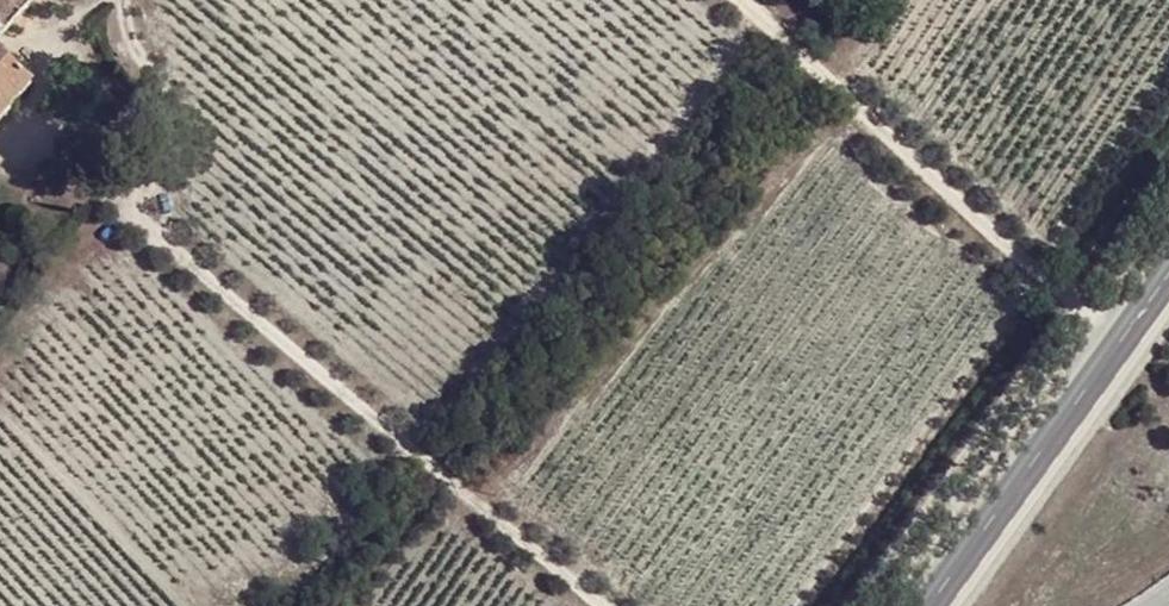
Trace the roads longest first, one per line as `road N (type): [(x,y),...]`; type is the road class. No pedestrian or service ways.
road 1 (tertiary): [(1168,281),(934,605)]

